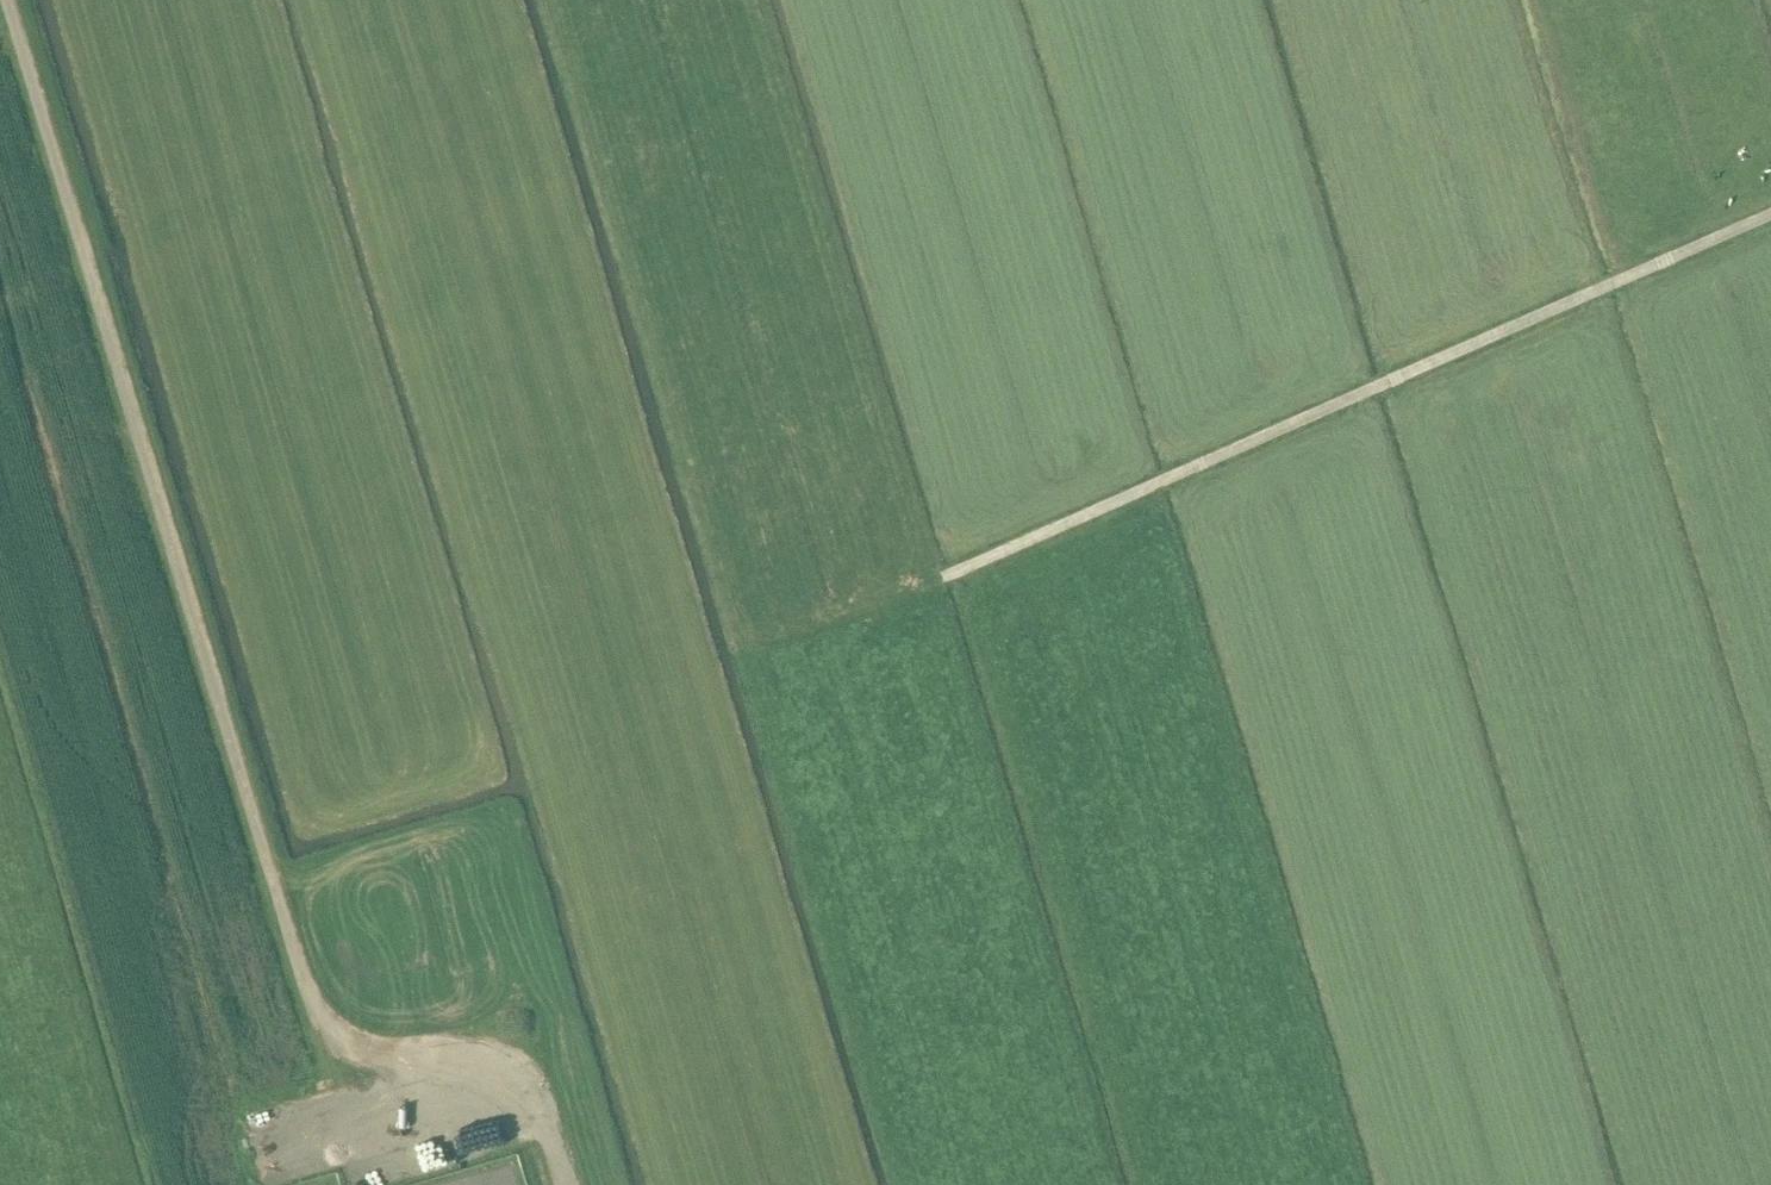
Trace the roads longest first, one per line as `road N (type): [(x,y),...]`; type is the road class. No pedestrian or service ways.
road 1 (track): [(939,579),(1770,212)]

